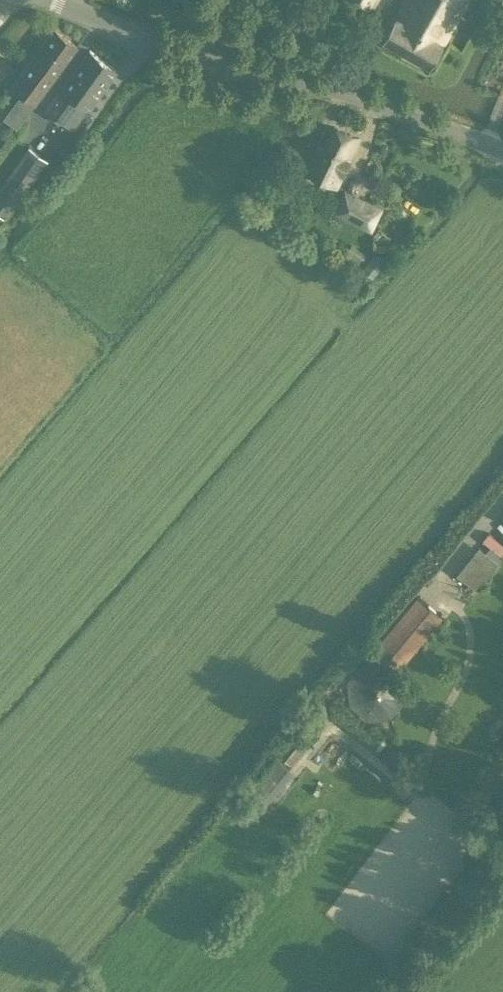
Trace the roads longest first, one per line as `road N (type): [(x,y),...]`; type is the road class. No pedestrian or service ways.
road 1 (unclassified): [(502,150),(50,0)]

